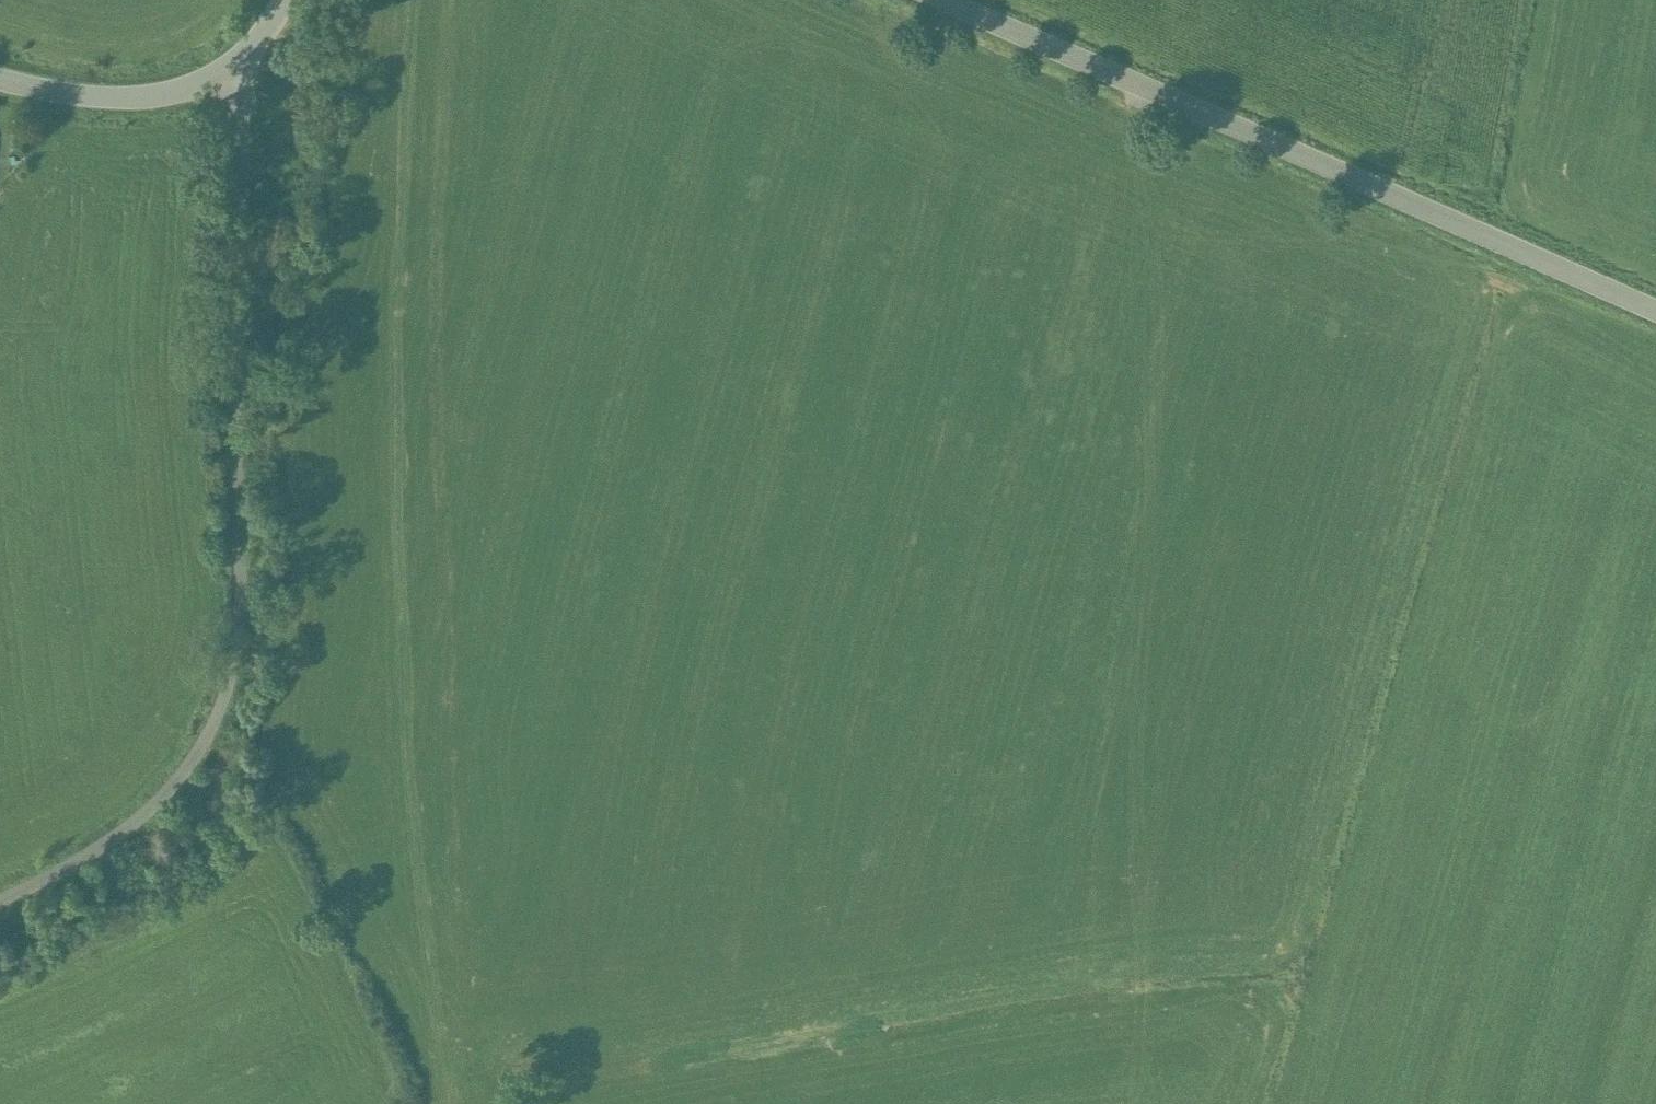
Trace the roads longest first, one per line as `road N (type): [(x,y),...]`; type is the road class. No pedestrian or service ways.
road 1 (tertiary): [(951,0),(1655,310)]
road 2 (tertiary): [(286,0),(217,74),(161,95),(79,95),(0,75)]

